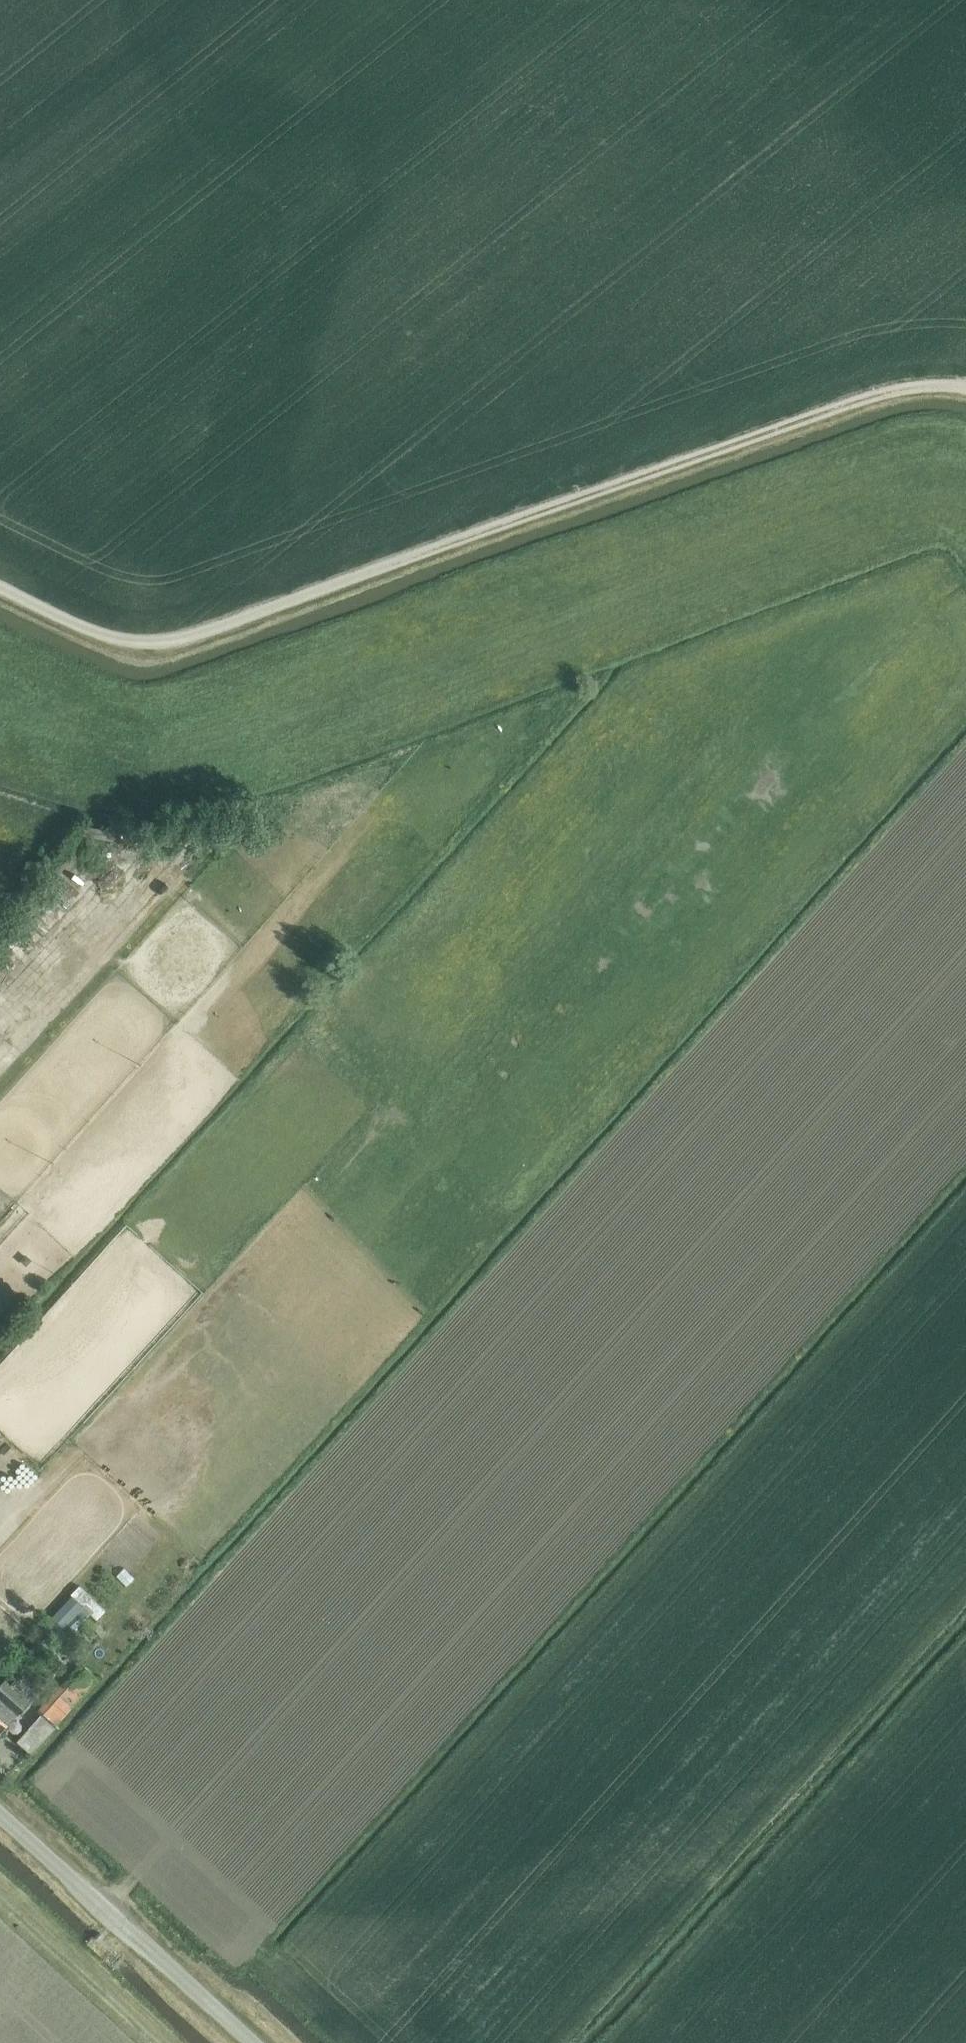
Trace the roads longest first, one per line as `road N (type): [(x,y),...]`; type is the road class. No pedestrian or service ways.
road 1 (track): [(965,386),(874,395),(169,644),(120,642),(0,590)]
road 2 (unclassified): [(255,2042),(0,1811)]

